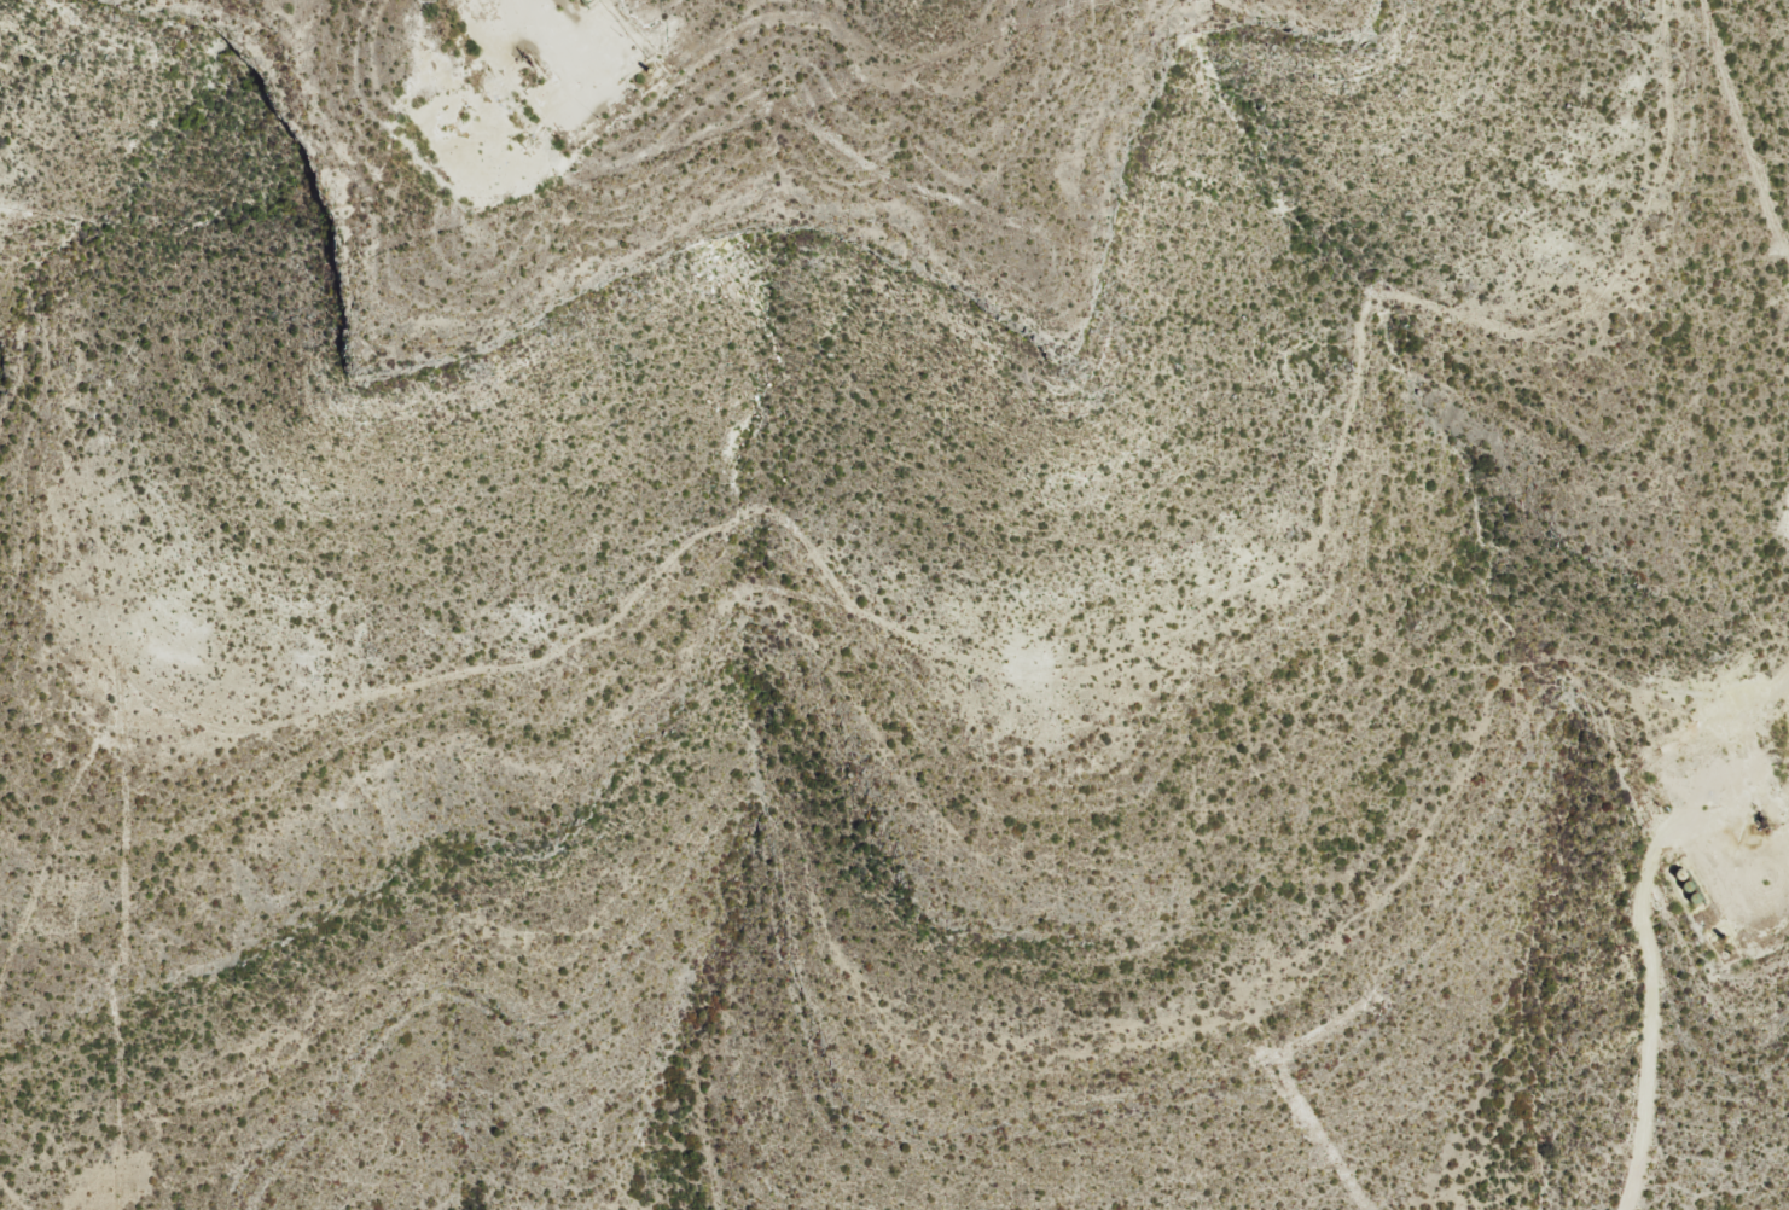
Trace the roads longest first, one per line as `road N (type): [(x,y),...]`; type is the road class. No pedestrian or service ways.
road 1 (track): [(1788,743),(1726,816),(1678,907),(1683,1209)]

